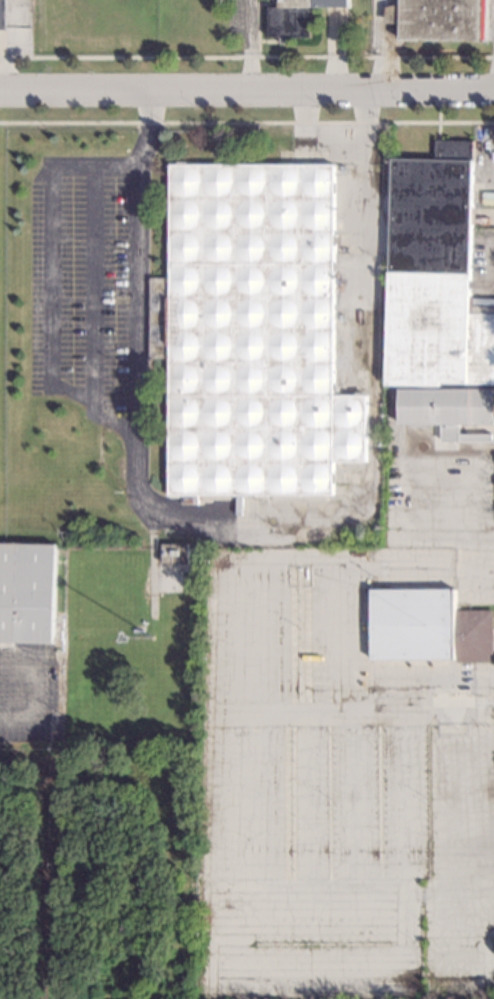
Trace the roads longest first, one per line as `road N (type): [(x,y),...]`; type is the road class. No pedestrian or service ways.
road 1 (residential): [(493,91),(0,87)]

